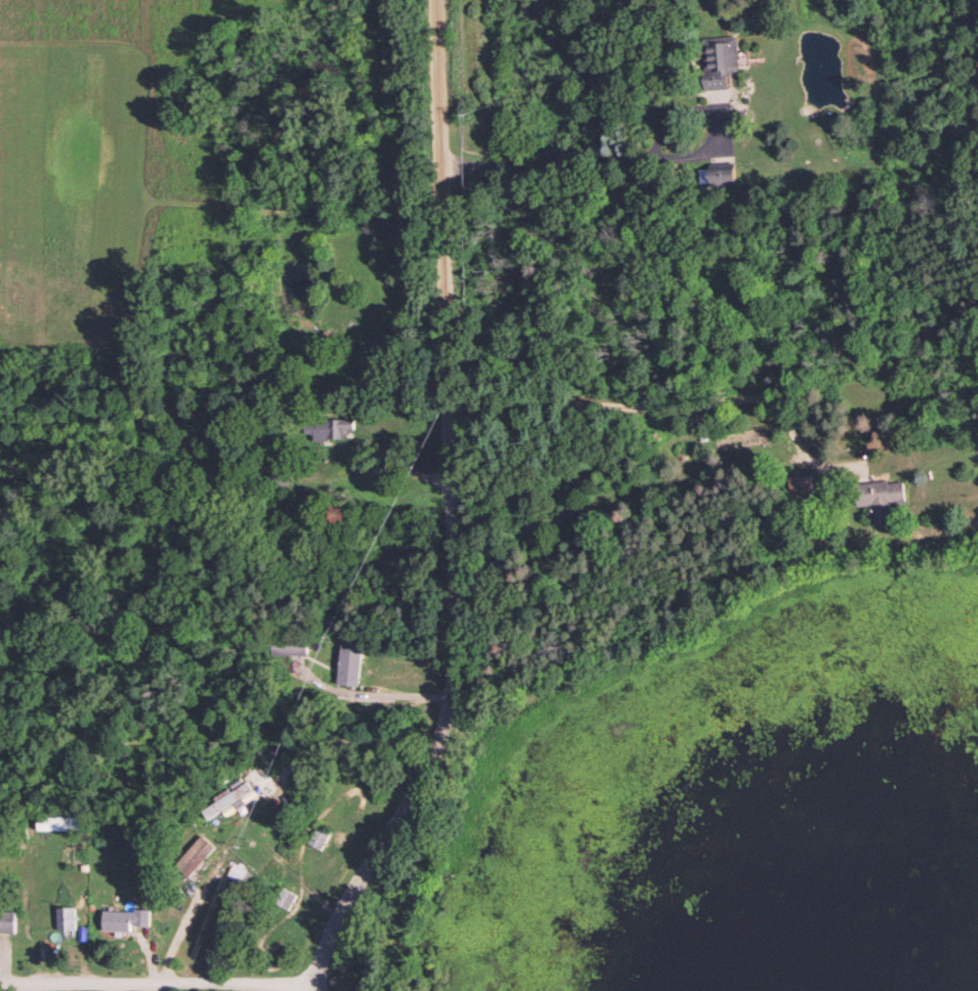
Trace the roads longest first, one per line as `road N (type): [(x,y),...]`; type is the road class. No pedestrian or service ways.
road 1 (residential): [(308,990),(321,936),(438,725),(450,618),(444,398)]
road 2 (residential): [(156,981),(235,826),(283,769),(321,743),(356,736),(393,742),(424,759)]
road 3 (residential): [(444,398),(432,0)]
road 4 (residential): [(307,983),(0,981)]

